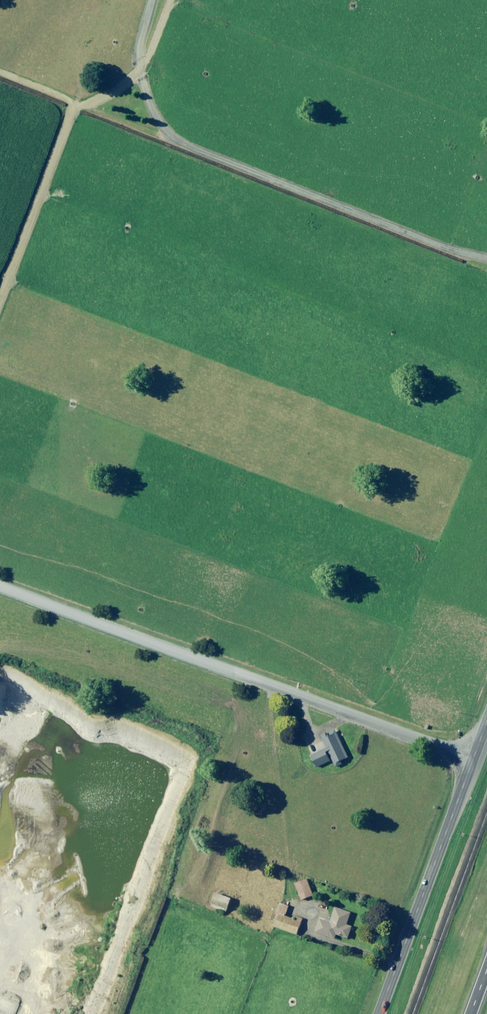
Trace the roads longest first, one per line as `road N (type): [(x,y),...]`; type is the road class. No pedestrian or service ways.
road 1 (track): [(0,587),(475,756)]
road 2 (track): [(137,75),(176,141),(486,259)]
road 3 (secondary): [(379,1013),(486,722)]
road 4 (track): [(74,106),(0,291)]

